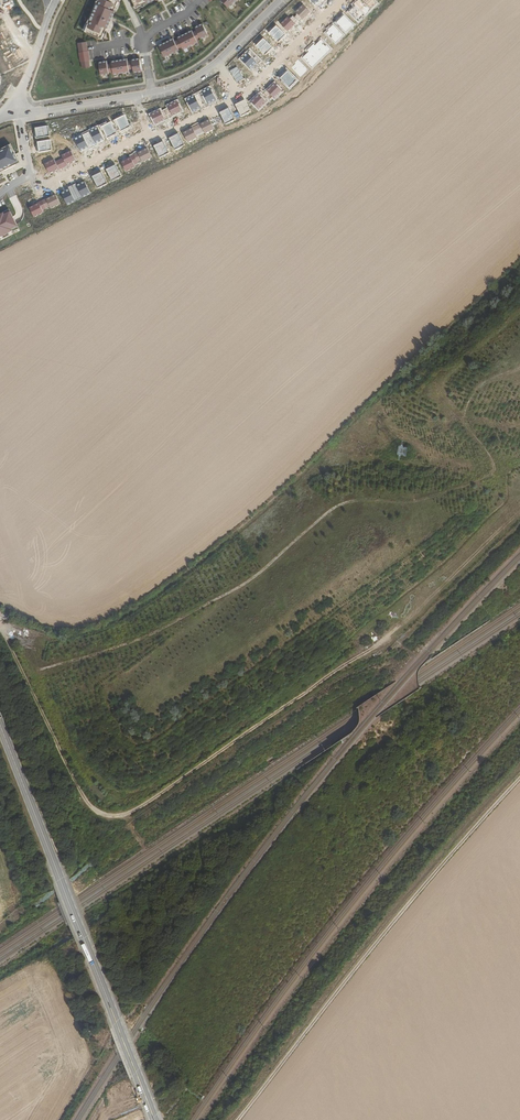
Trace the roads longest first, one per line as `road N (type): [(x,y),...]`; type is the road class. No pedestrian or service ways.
road 1 (track): [(0,626),(82,795),(96,811),(119,815),(387,636),(519,512)]
road 2 (track): [(239,1119),(519,779)]
road 3 (secondary): [(0,723),(155,1119)]
road 4 (residential): [(241,97),(339,0)]
road 5 (residential): [(29,176),(49,185),(148,135)]
road 6 (residential): [(17,107),(36,112),(138,95)]

